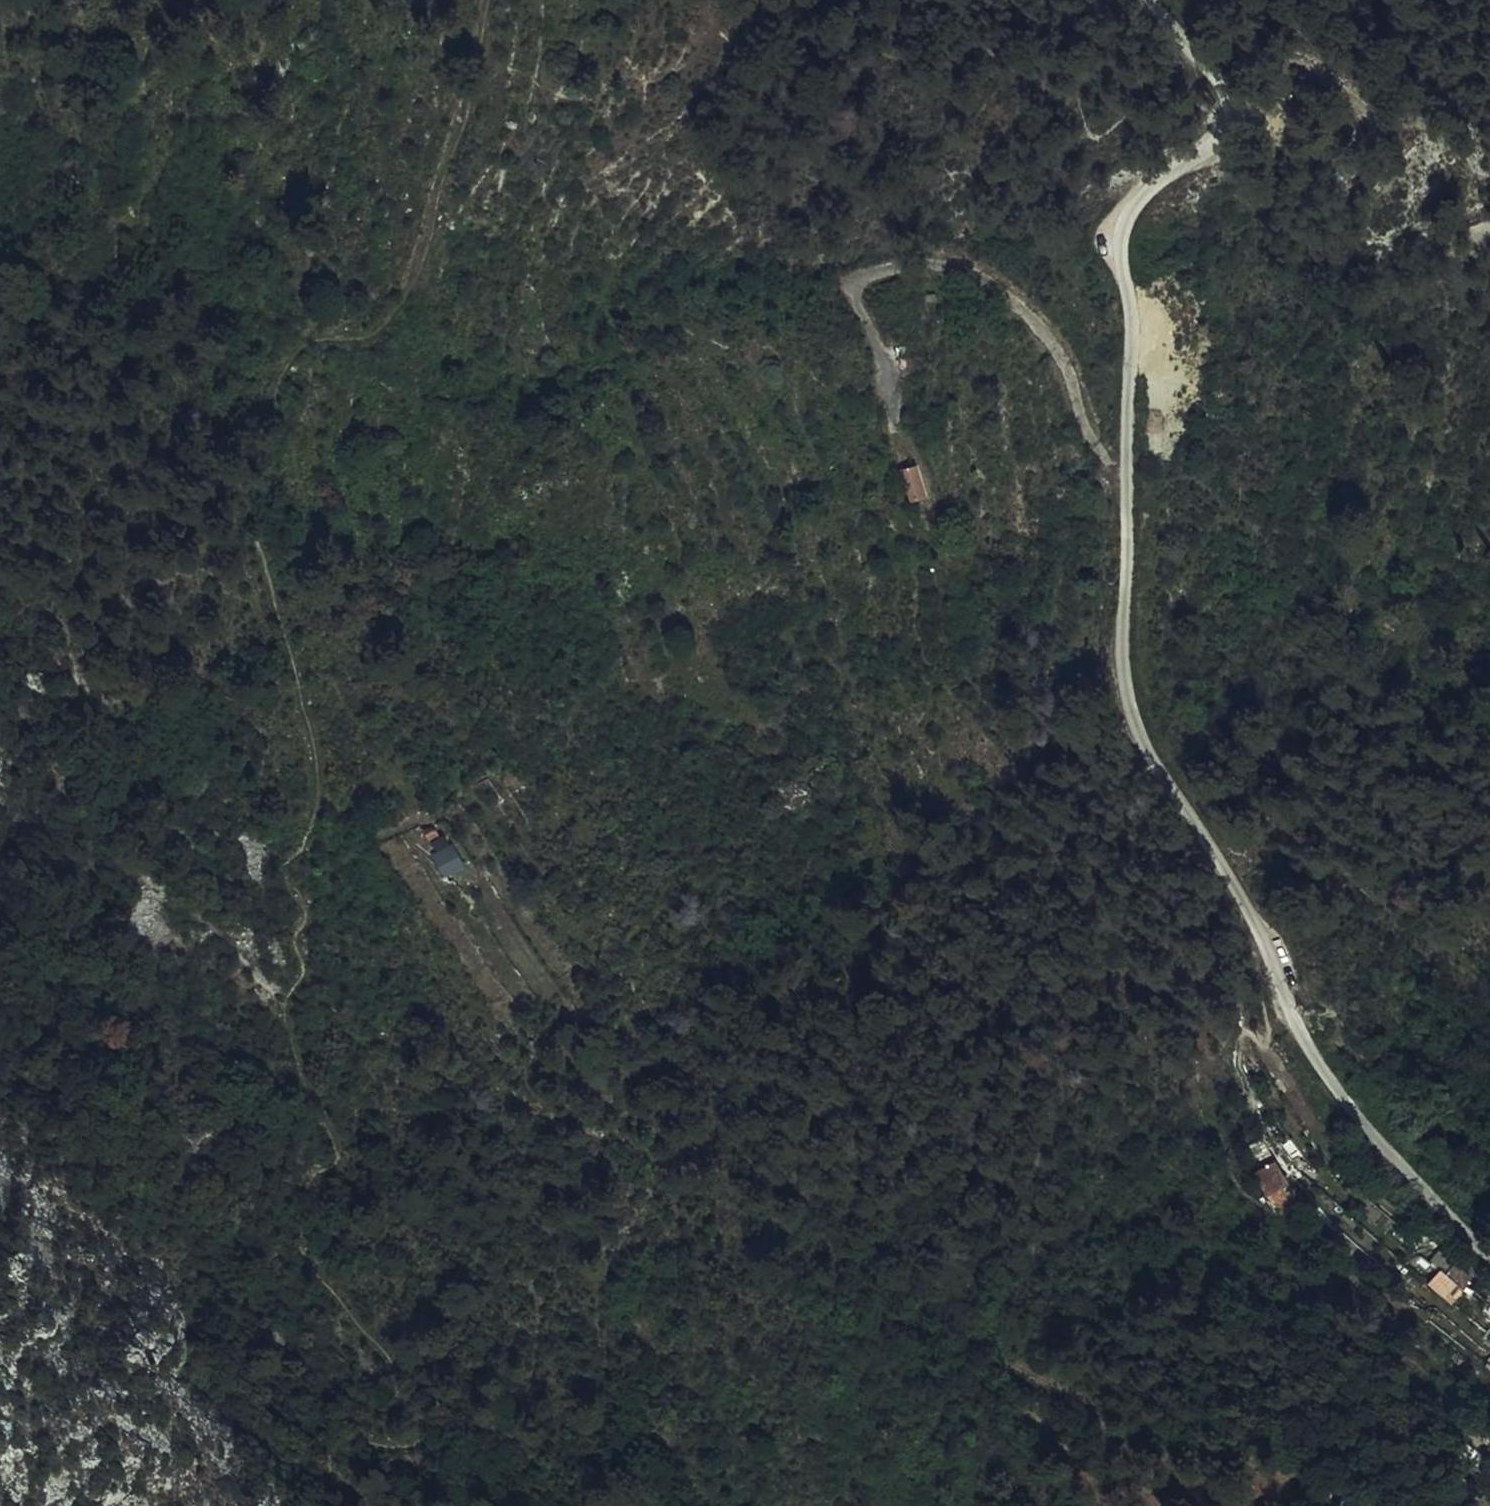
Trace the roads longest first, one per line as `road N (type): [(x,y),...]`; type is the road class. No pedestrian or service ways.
road 1 (unclassified): [(1152,0),(1223,91),(1226,130),(1208,156),(1136,200),(1119,224),(1116,255),(1131,330),(1122,654),(1127,704),(1137,737),(1226,872),(1309,1049),(1352,1111),(1489,1258)]
road 2 (track): [(1126,483),(1097,453),(1062,354),(1025,312),(951,263),(869,278),(853,290),(897,406)]

